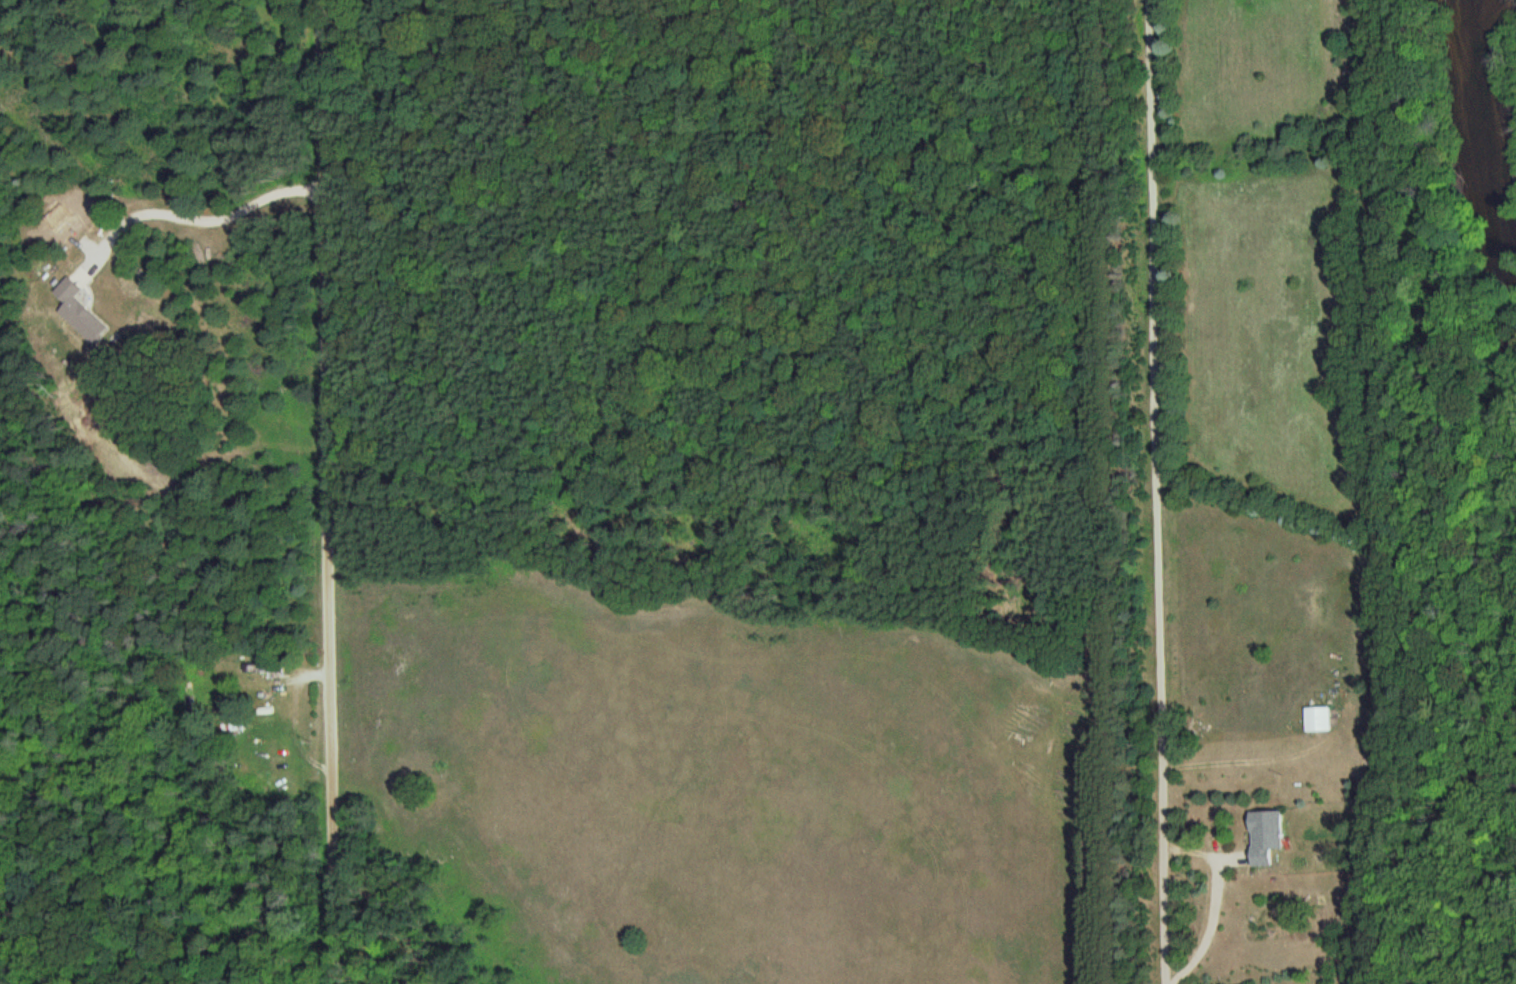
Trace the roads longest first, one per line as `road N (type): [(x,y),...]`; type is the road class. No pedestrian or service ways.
road 1 (residential): [(335,983),(323,0)]

